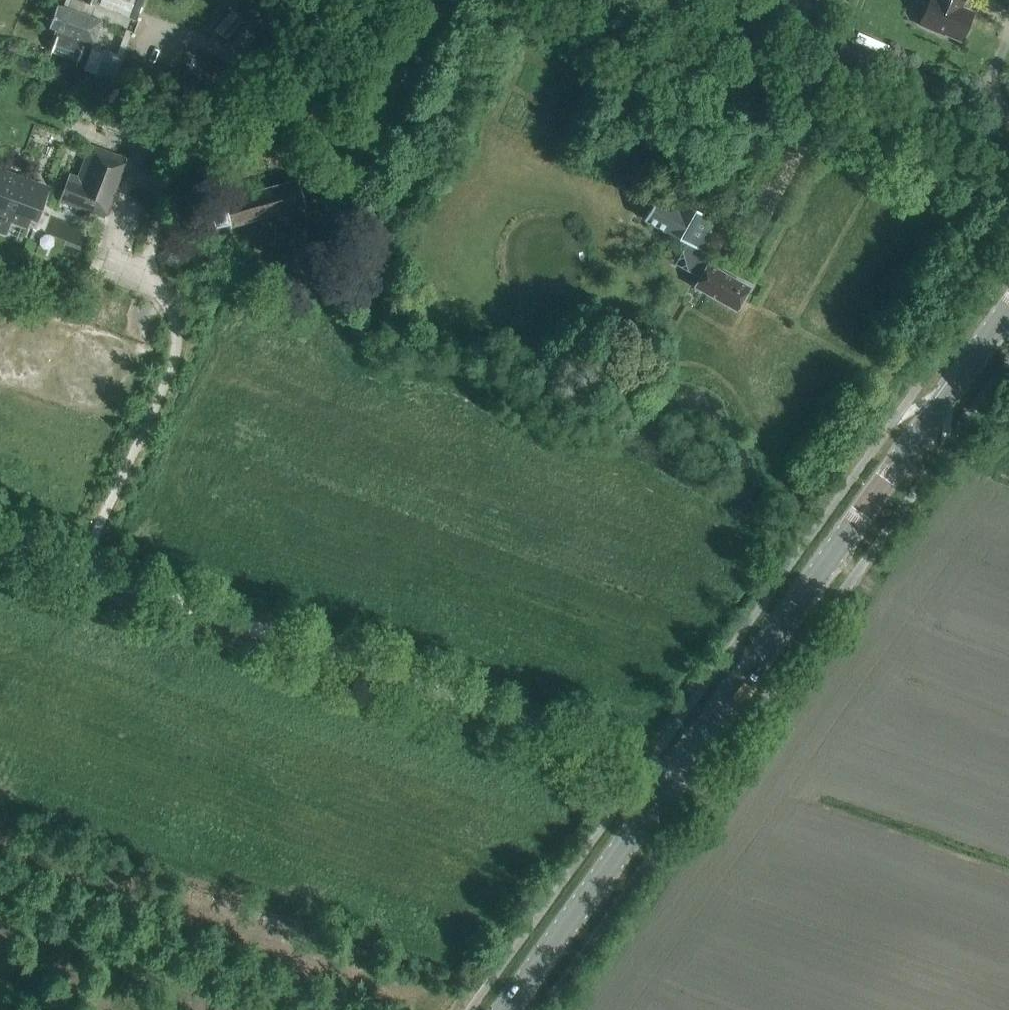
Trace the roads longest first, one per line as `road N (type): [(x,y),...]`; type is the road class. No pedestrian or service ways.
road 1 (secondary): [(508,1009),(1008,309)]
road 2 (track): [(87,571),(644,766),(696,797)]
road 3 (track): [(0,541),(87,571),(175,359),(174,319),(151,268),(176,186)]
road 4 (track): [(958,147),(601,0)]

